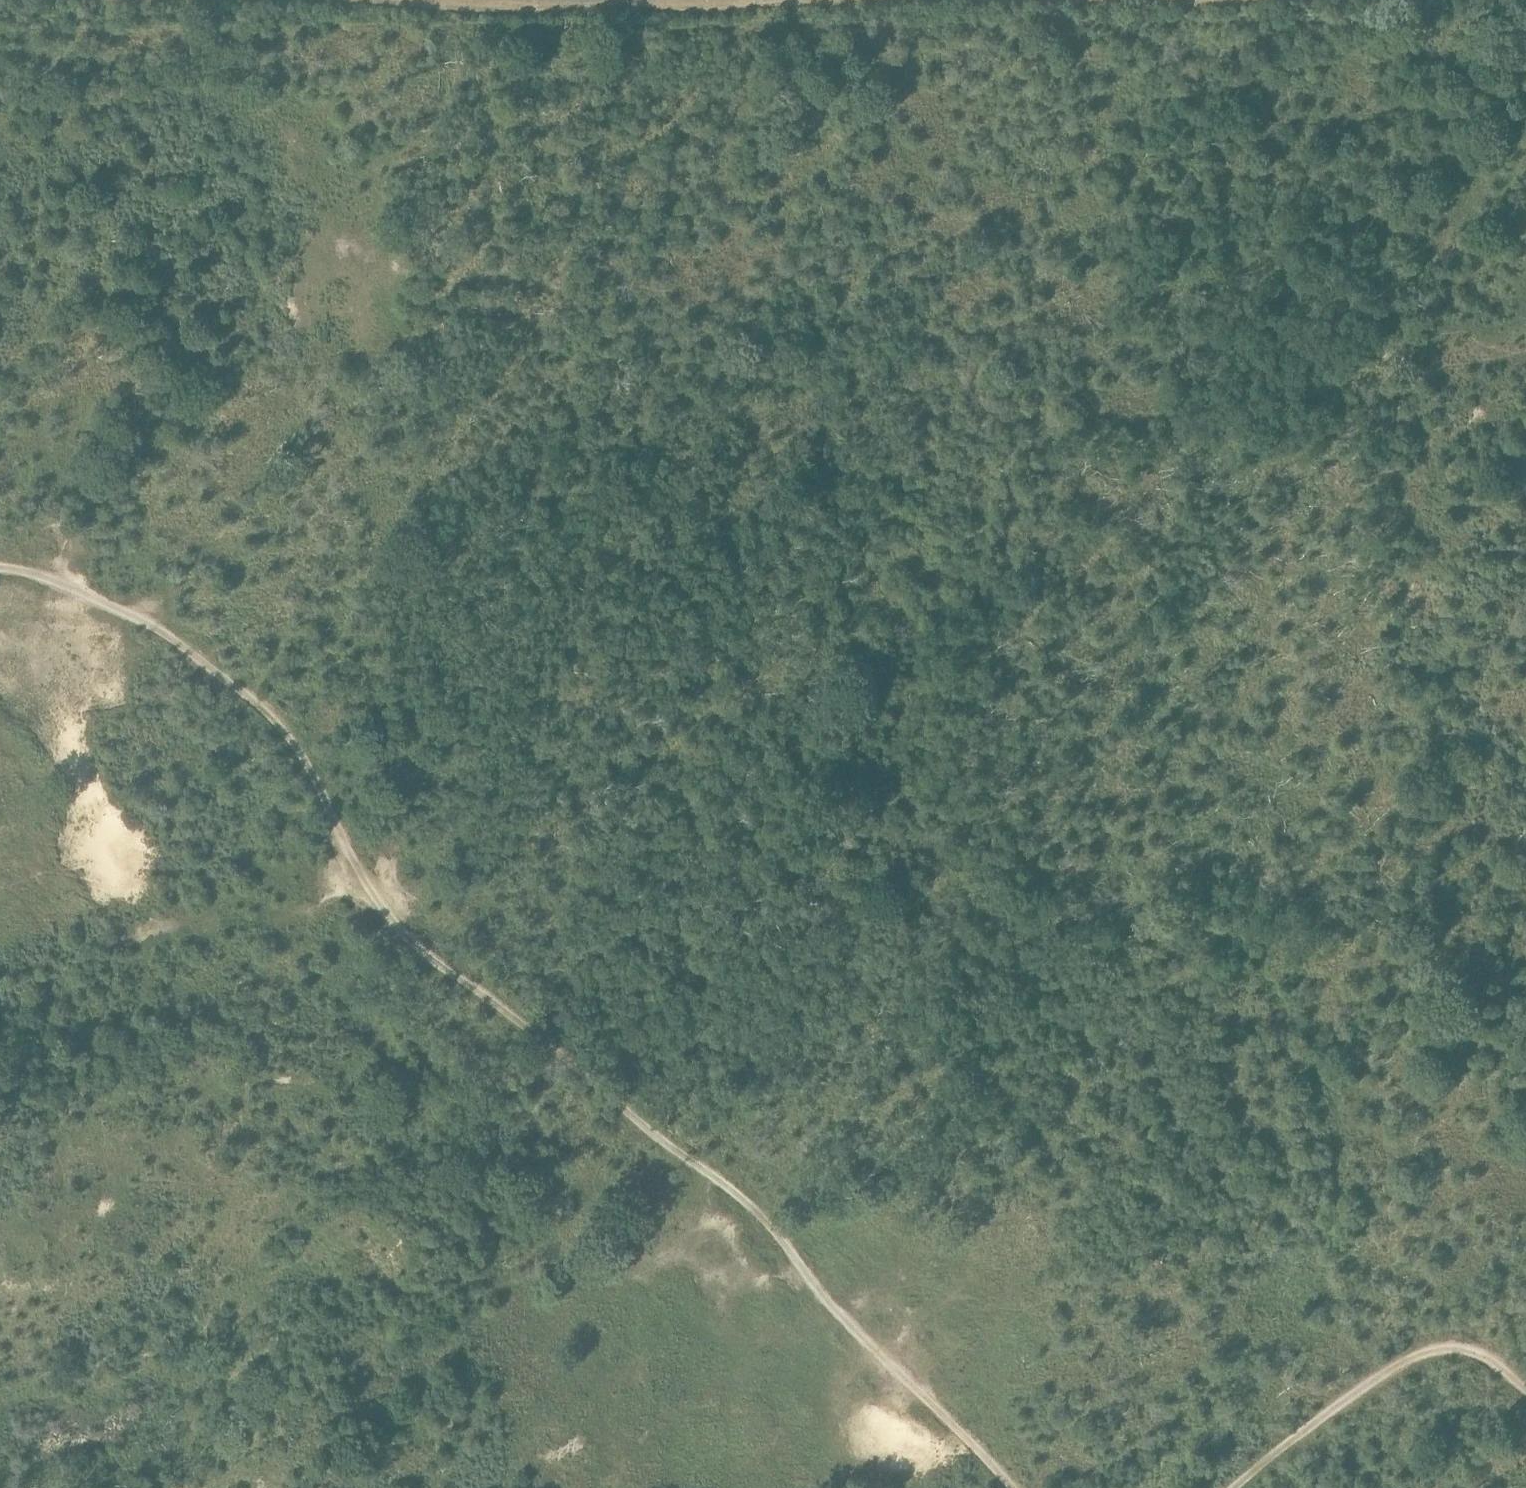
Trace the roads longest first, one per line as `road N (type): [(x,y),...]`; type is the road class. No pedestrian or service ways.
road 1 (track): [(1007,1487),(843,1331),(775,1246),(393,939),(267,722),(52,587),(0,582)]
road 2 (track): [(1525,1393),(1469,1355),(1437,1354),(1309,1435),(1244,1487)]

